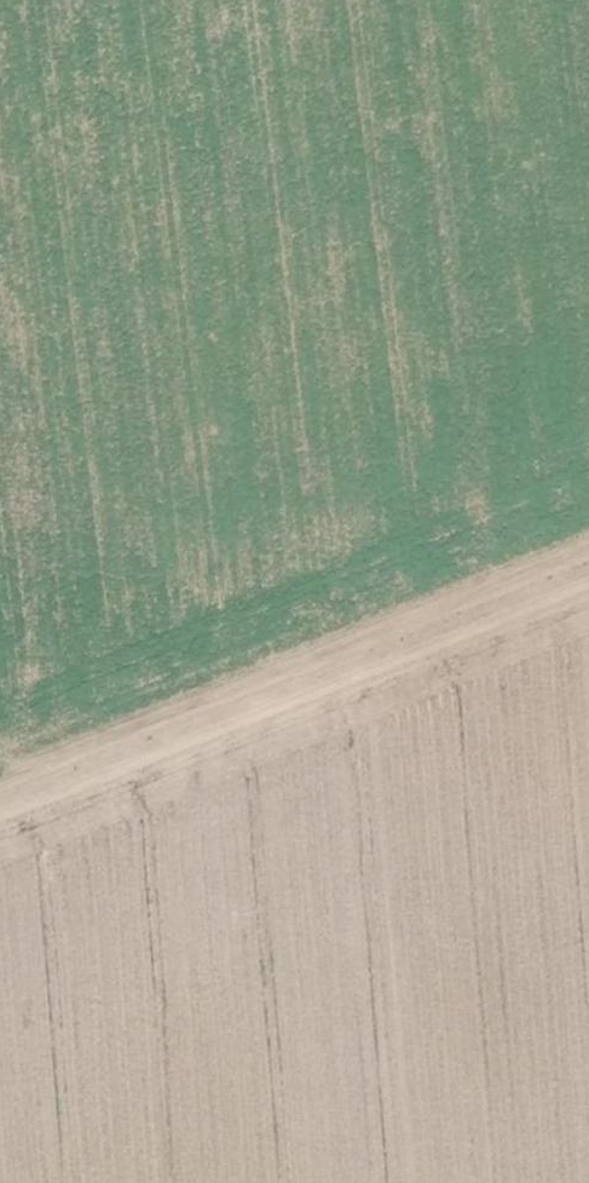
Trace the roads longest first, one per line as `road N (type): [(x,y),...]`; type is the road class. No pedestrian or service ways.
road 1 (track): [(0,957),(588,968)]

